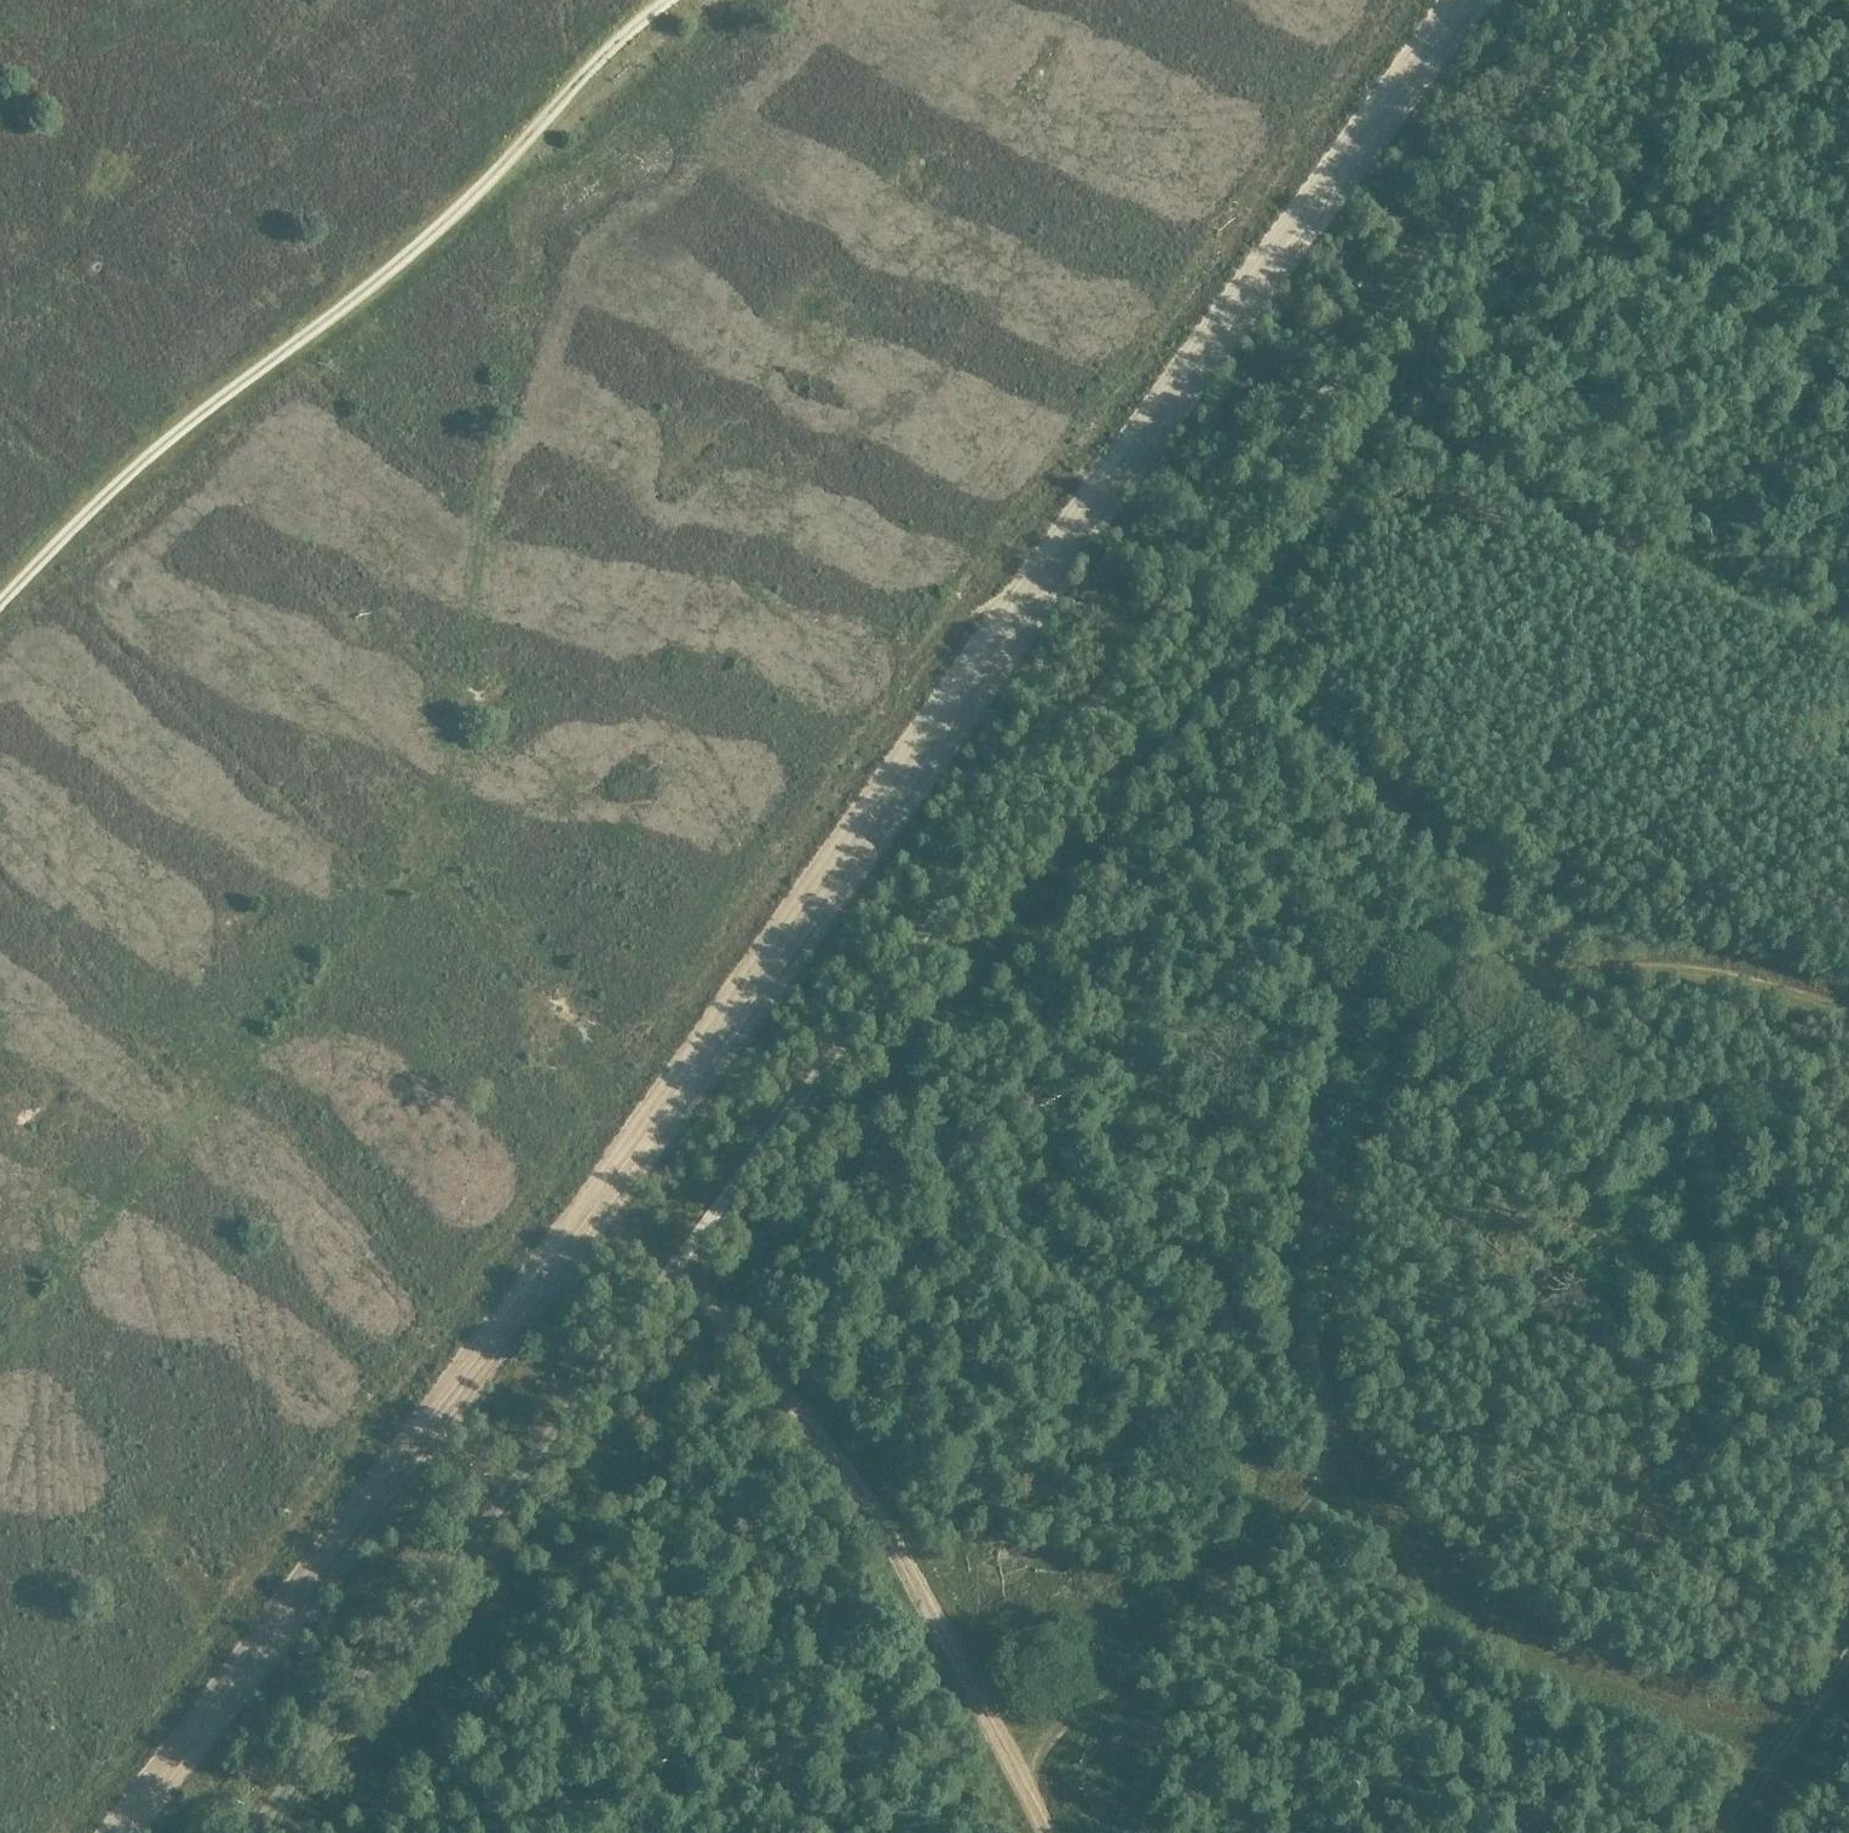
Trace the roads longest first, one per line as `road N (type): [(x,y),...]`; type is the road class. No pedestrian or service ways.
road 1 (track): [(119,1832),(1476,0)]

